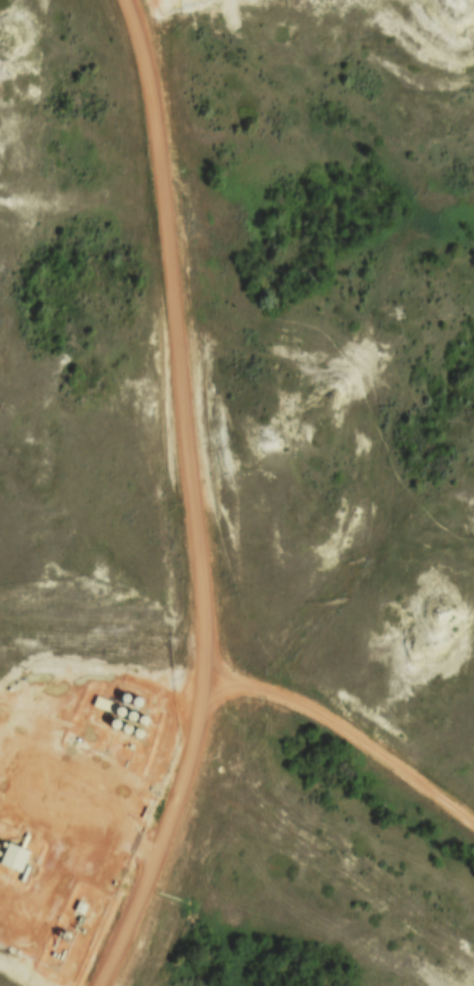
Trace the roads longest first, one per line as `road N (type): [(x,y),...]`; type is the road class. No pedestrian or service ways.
road 1 (residential): [(133,0),(172,241),(213,685),(184,788),(96,985)]

